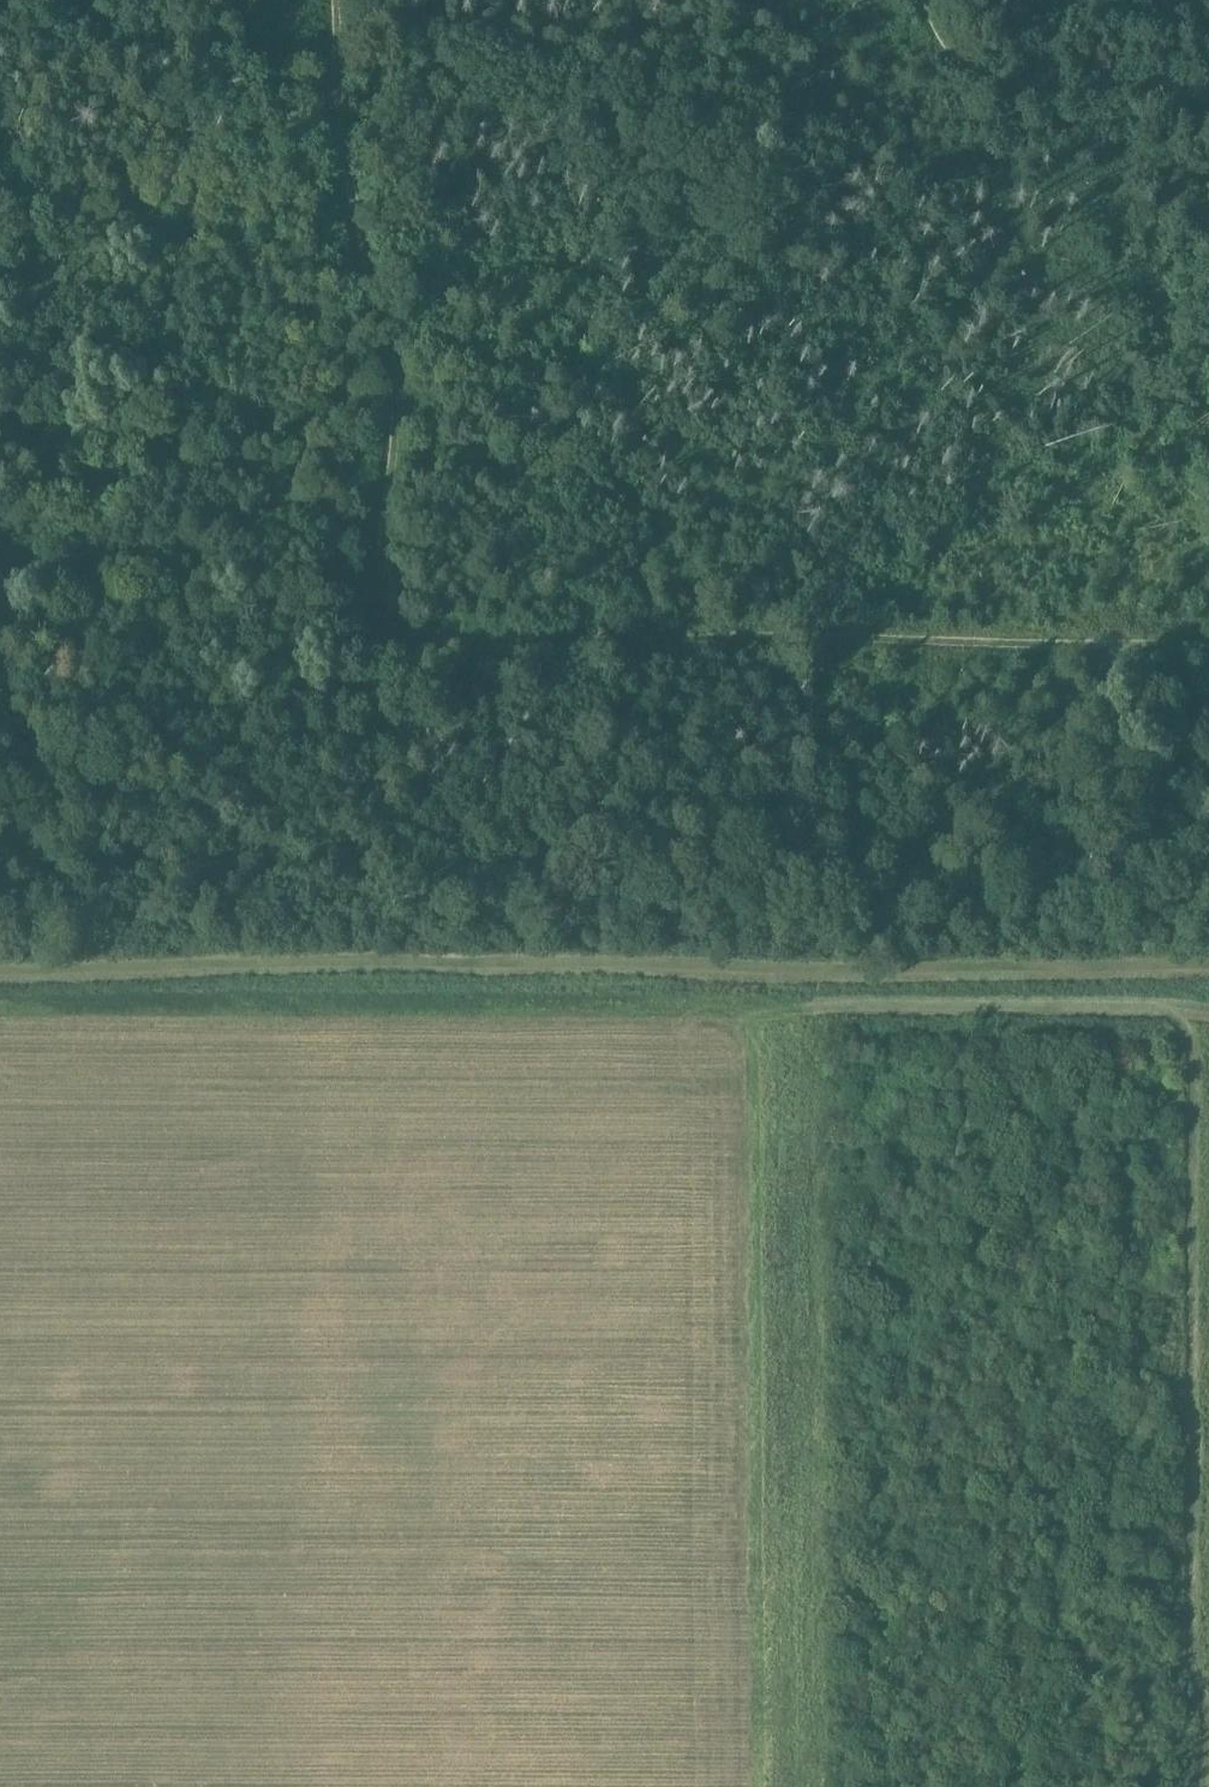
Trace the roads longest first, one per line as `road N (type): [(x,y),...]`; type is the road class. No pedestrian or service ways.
road 1 (track): [(332,0),(339,131),(388,362),(392,467),(383,565),(404,623),(438,639),(482,643),(798,637),(1208,643)]
road 2 (track): [(0,968),(1208,965)]

